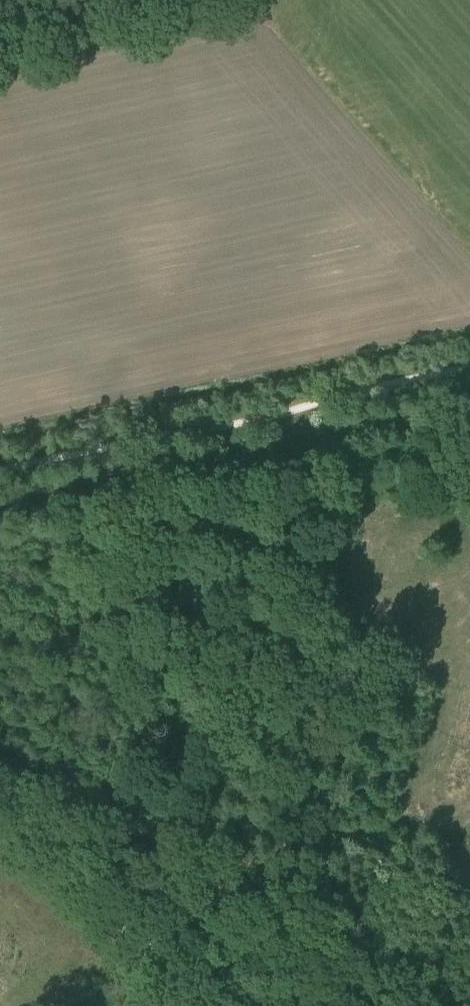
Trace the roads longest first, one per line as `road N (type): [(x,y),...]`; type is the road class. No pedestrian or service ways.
road 1 (track): [(0,795),(185,1005)]

